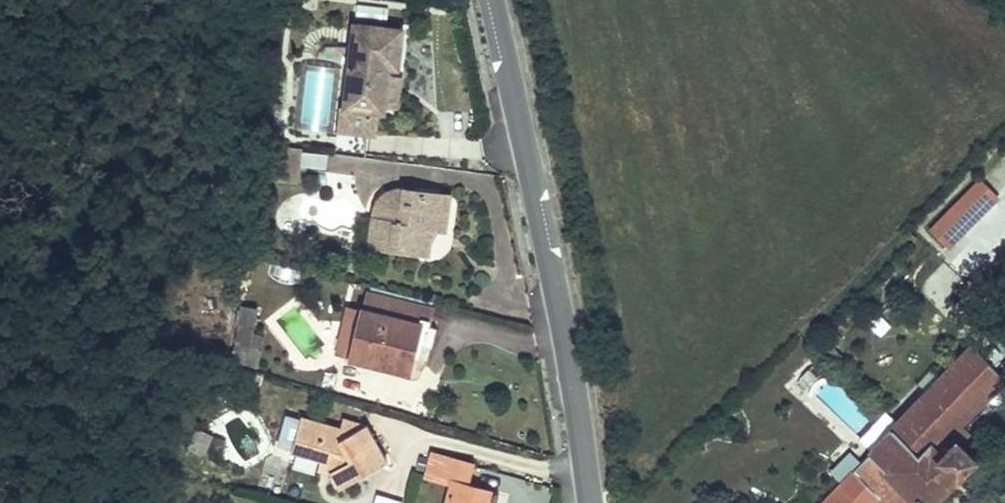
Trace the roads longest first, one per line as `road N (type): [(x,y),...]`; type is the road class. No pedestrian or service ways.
road 1 (tertiary): [(491,0),(554,267),(589,502)]

